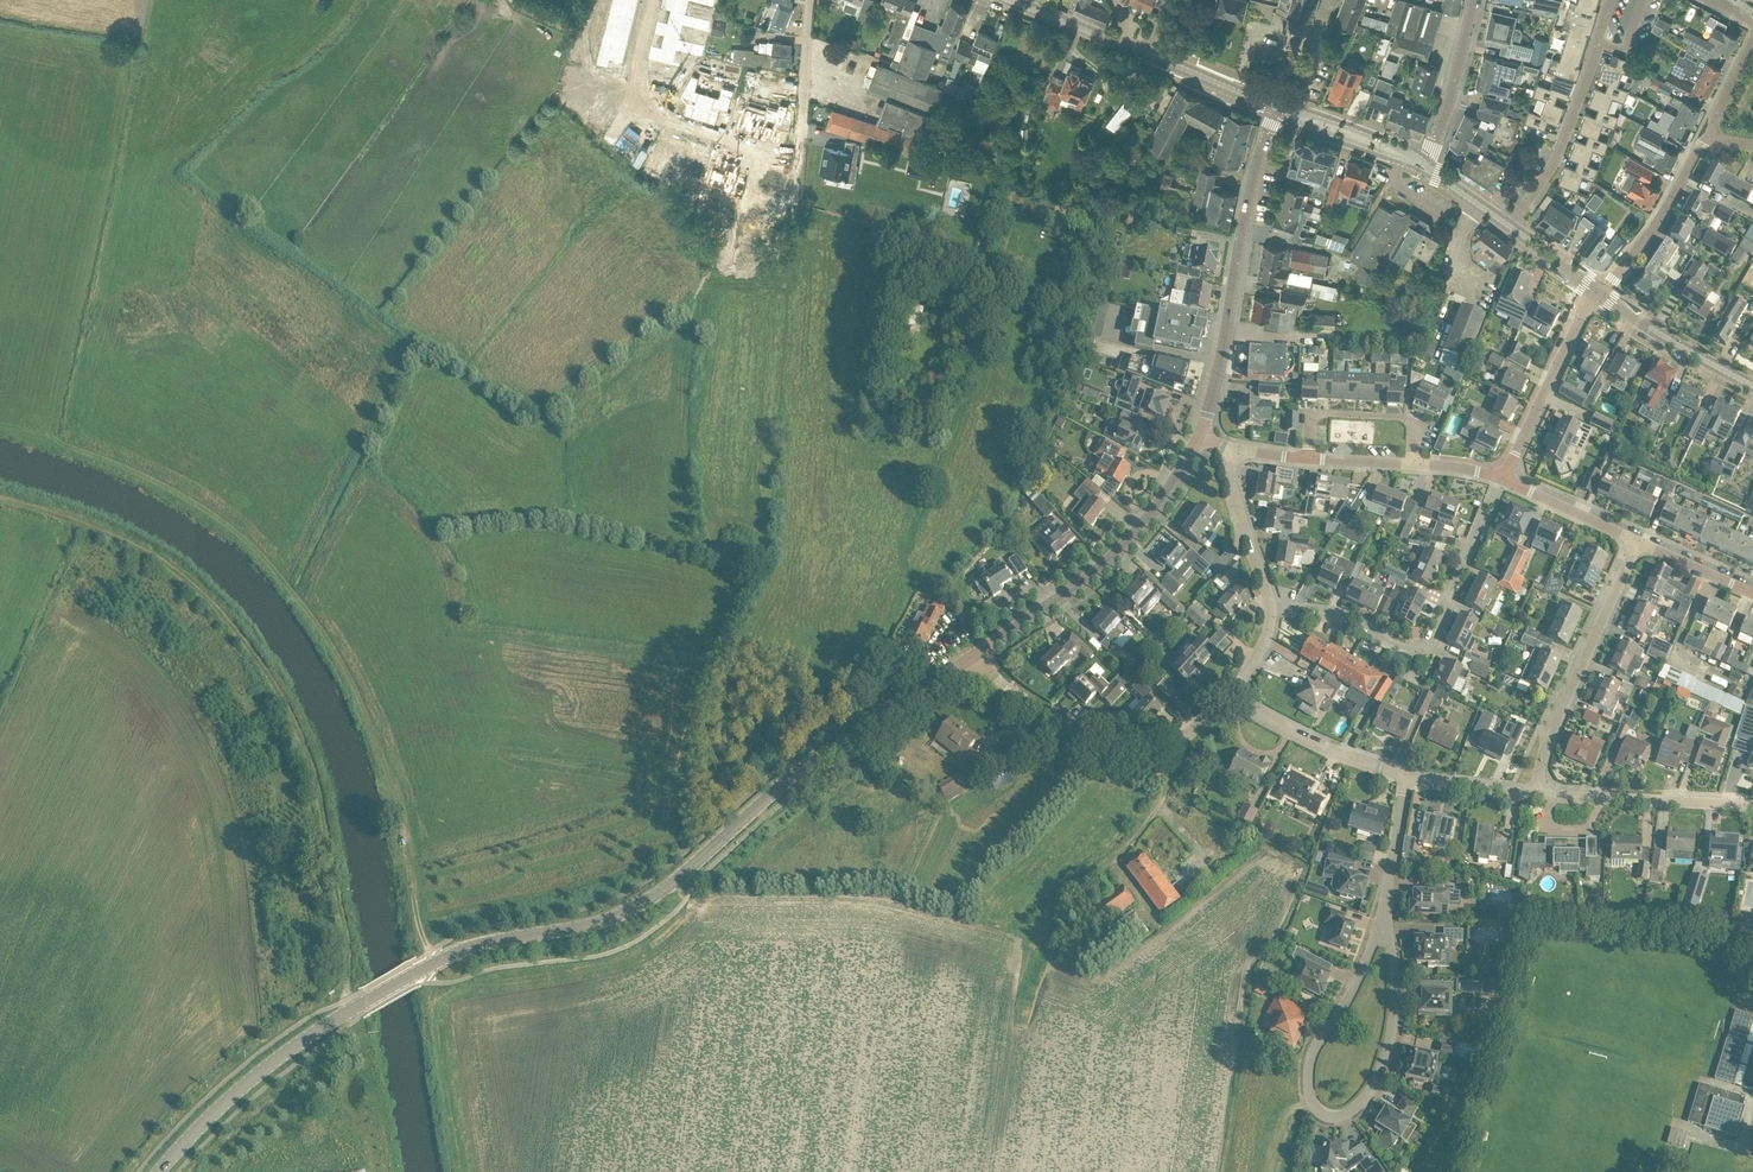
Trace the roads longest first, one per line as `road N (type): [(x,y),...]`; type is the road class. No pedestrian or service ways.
road 1 (secondary): [(162,1171),(263,1068),(367,999),(449,955),(577,928),(653,897),(803,767),(976,653)]
road 2 (residential): [(1270,611),(1331,614),(1415,646),(1428,638),(1502,479)]
road 3 (secondary): [(1198,437),(1230,316),(1255,172),(1281,110)]
road 4 (residential): [(650,0),(631,96),(639,111),(799,159),(803,104)]
road 5 (secondary): [(976,653),(1099,571),(1173,484),(1198,437)]
road 6 (residential): [(1233,696),(1178,743),(1111,747),(1057,723),(997,680),(976,653)]
road 7 (residential): [(1541,791),(1548,739),(1639,542)]
road 8 (residential): [(1312,1102),(1329,1116),(1354,1109),(1382,1066),(1395,1014),(1386,915)]
road 9 (track): [(1178,743),(1182,756),(1148,823),(1060,905),(1045,936)]
road 10 (residential): [(1541,791),(1752,805)]
road 11 (residential): [(1502,479),(1578,319),(1598,297)]
road 12 (residential): [(1312,1102),(1309,1060),(1386,915)]
road 13 (residential): [(1598,297),(1707,135)]
road 14 (residential): [(1309,459),(1311,413),(1404,417),(1414,423),(1413,464)]
road 15 (residential): [(1233,696),(1339,755),(1404,775)]
road 16 (tertiary): [(1752,388),(1598,297)]
road 17 (tertiary): [(1424,167),(1460,70),(1474,0)]
road 18 (secondary): [(1281,110),(1122,44)]
road 19 (residential): [(1270,611),(1229,477),(1236,450)]
road 20 (tertiary): [(1424,167),(1281,110)]
road 21 (residential): [(1639,542),(1502,479)]
road 22 (residential): [(1386,915),(1404,775)]
road 23 (residential): [(1404,775),(1541,791)]
road 24 (residential): [(1510,230),(1574,117)]
road 25 (residential): [(1752,592),(1639,542)]

